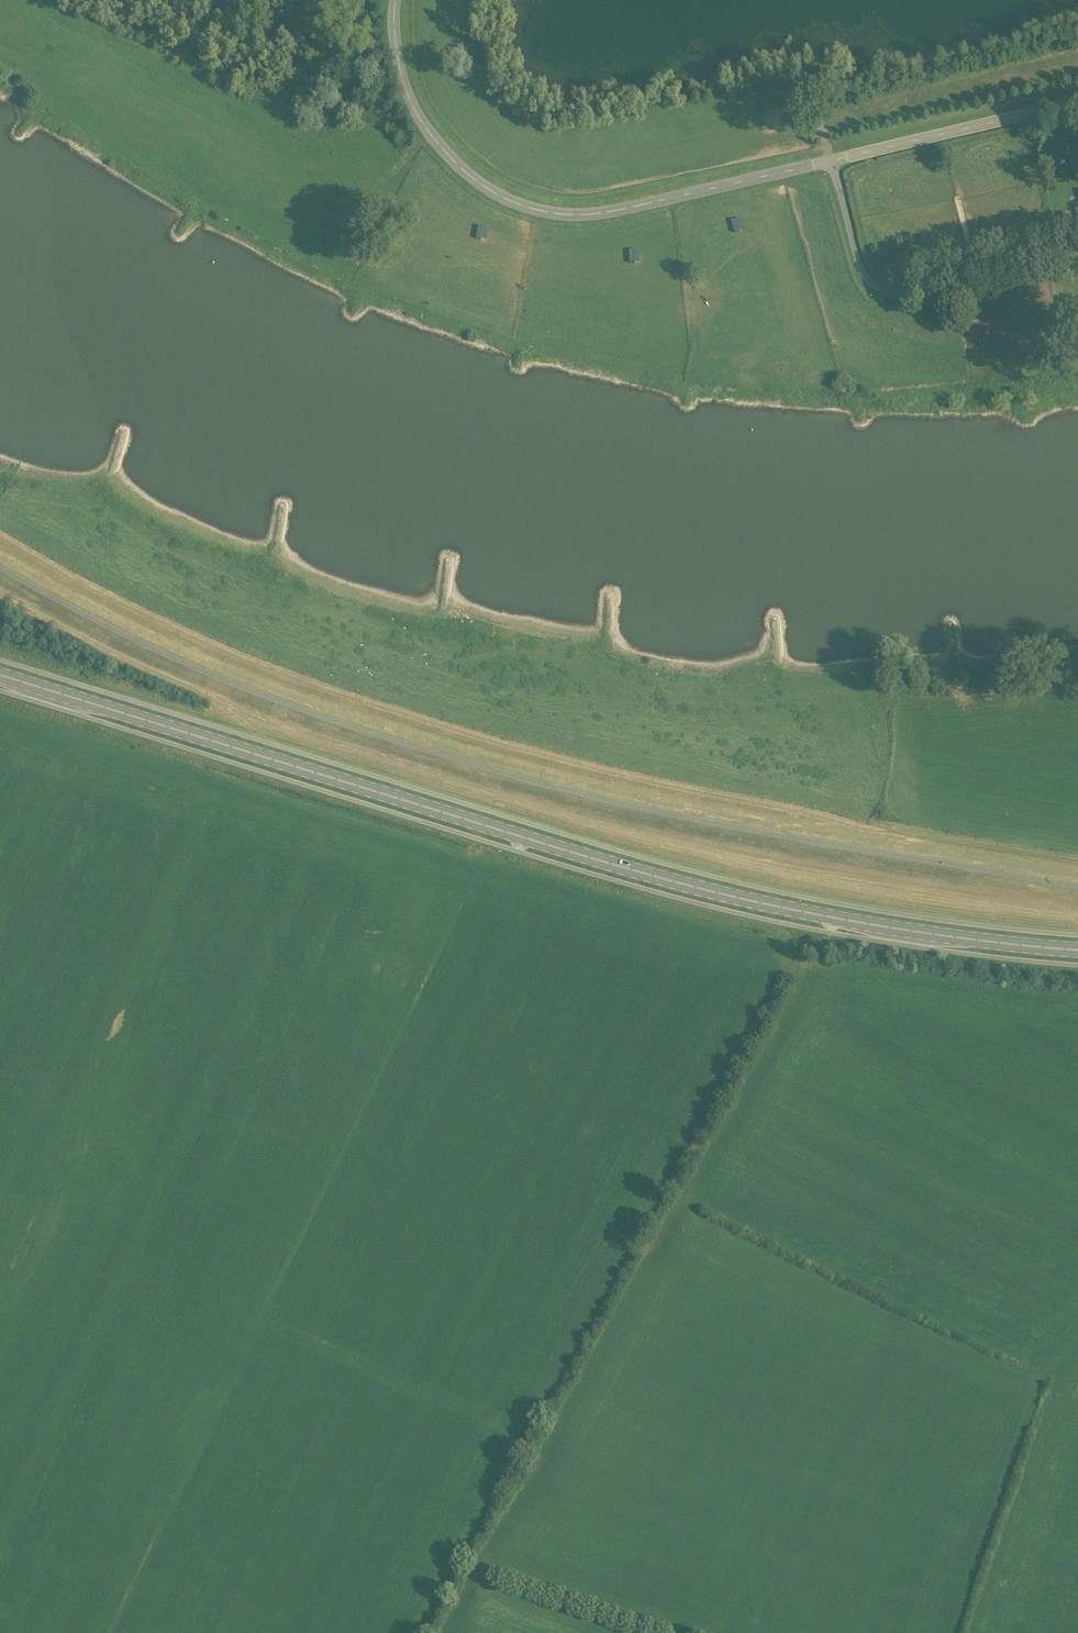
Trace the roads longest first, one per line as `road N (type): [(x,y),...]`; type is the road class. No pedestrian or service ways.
road 1 (primary): [(0,673),(740,897),(845,921),(1077,949)]
road 2 (unclassified): [(397,0),(395,39),(418,114),(484,185),(551,211),(627,208),(1077,98)]

